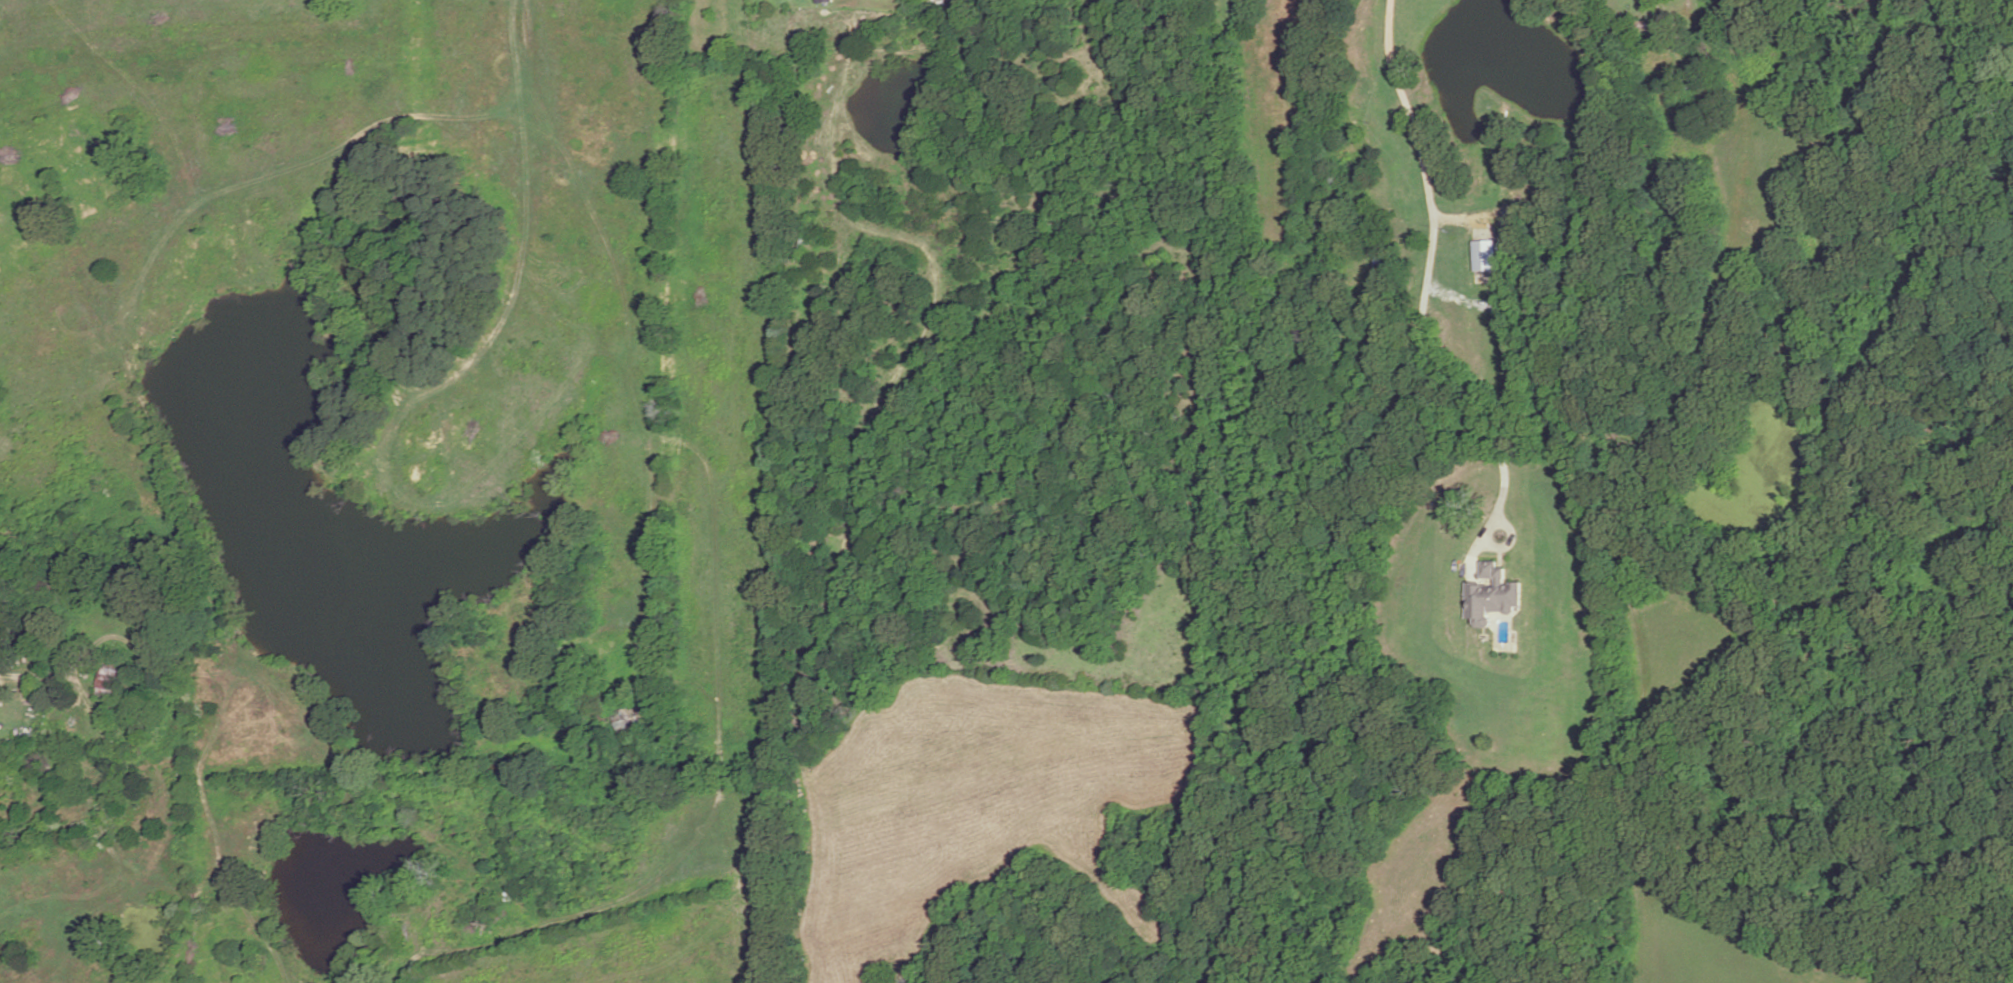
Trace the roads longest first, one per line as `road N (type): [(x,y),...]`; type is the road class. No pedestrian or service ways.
road 1 (track): [(1308,0),(1280,79),(1271,152),(1284,329),(1269,399)]

